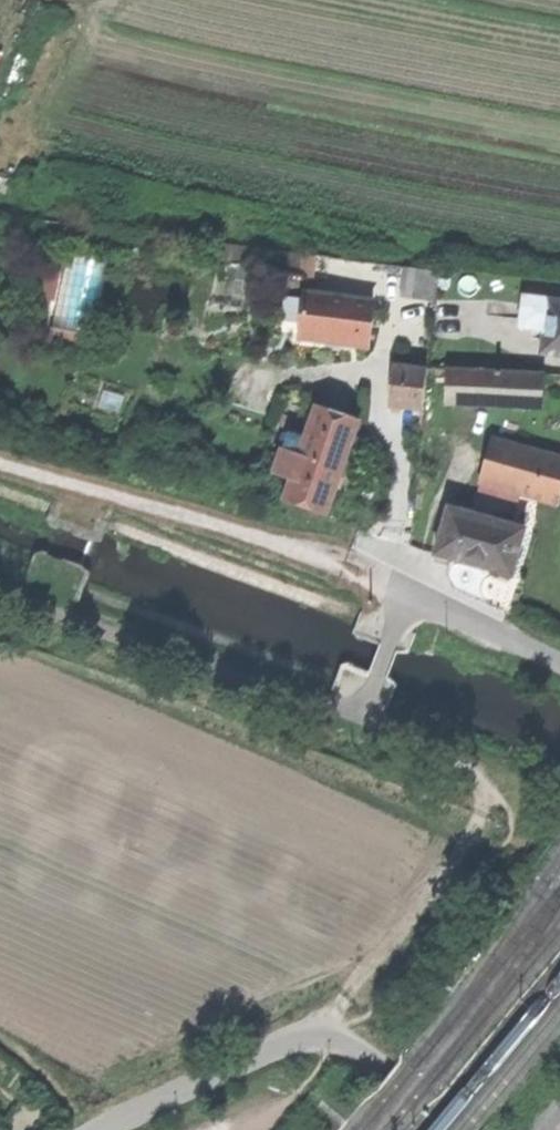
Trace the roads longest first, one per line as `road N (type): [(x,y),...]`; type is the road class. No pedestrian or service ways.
road 1 (unclassified): [(463,1129),(368,1056),(318,1037),(273,1045),(102,1129)]

